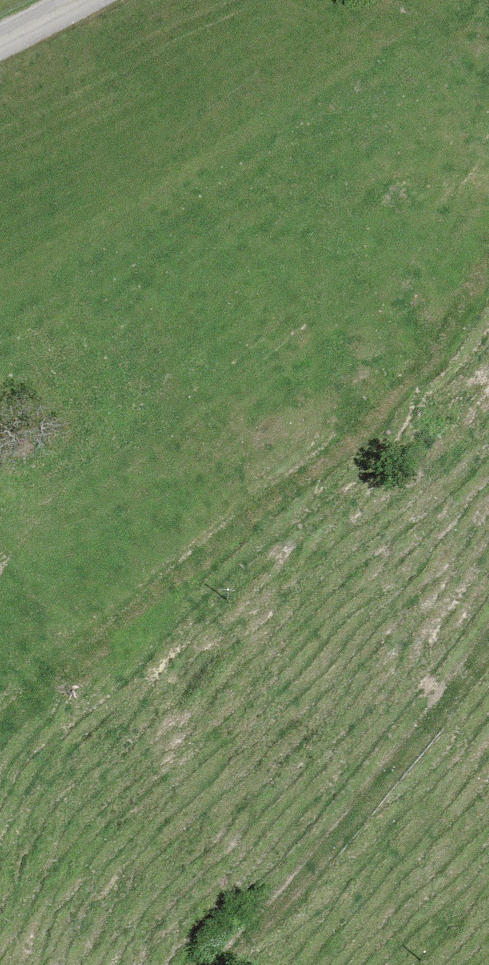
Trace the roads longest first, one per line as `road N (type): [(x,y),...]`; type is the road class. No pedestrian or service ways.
road 1 (track): [(0,725),(37,685),(409,378),(462,315),(488,266)]
road 2 (track): [(220,964),(370,799),(488,635)]

